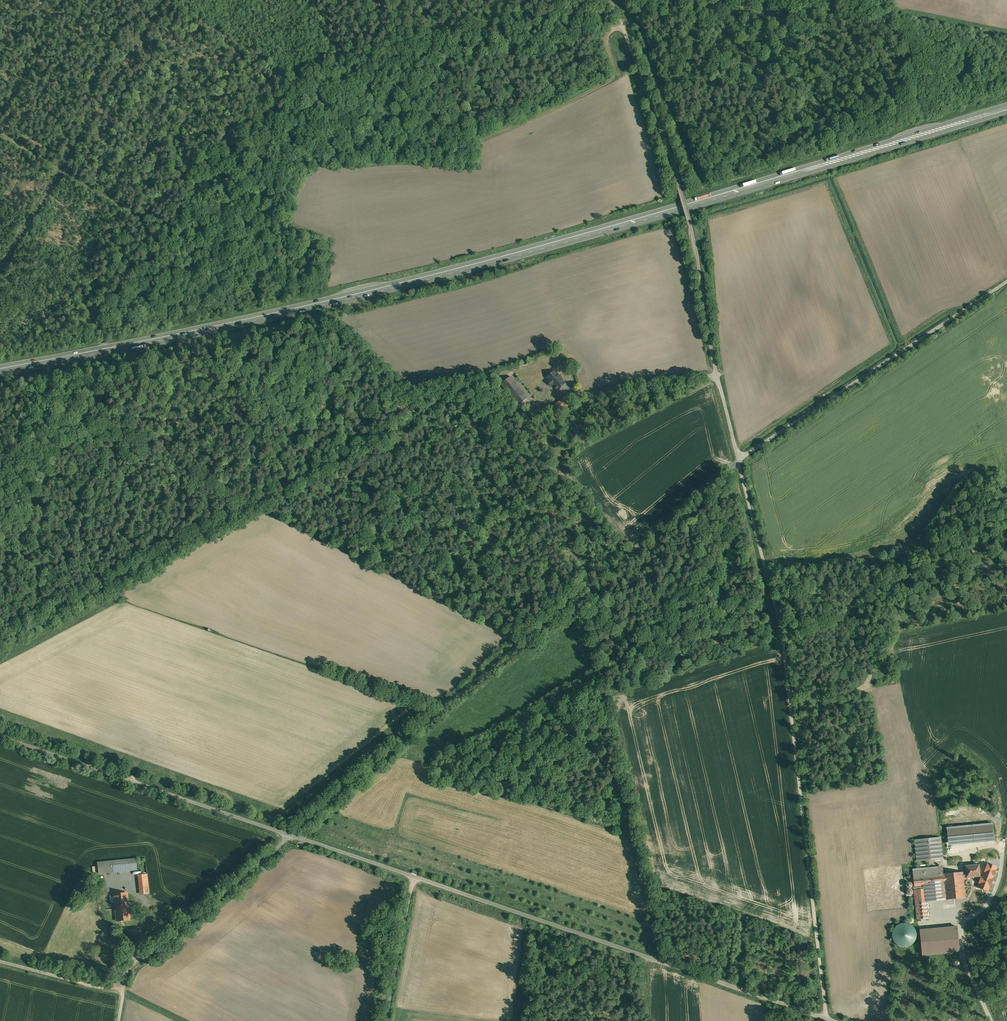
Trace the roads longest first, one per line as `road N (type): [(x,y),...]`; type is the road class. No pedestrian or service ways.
road 1 (trunk): [(0,370),(406,282),(806,167)]
road 2 (track): [(289,834),(741,460)]
road 3 (unclassified): [(828,1020),(797,723),(741,460)]
road 4 (unclassified): [(415,877),(828,1020)]
road 5 (unclassified): [(741,460),(711,360),(690,226),(633,51)]
road 6 (track): [(173,0),(0,285)]
road 7 (unclassified): [(741,460),(1006,281)]
road 8 (unclassified): [(0,734),(289,834)]
road 9 (unclassified): [(289,834),(122,972)]
road 10 (trunk): [(1006,108),(806,167)]
road 11 (track): [(0,134),(169,235)]
road 12 (unclassified): [(385,1020),(415,877)]
road 13 (unclassified): [(289,834),(415,877)]
road 14 (unclassified): [(0,959),(100,984),(122,972)]

